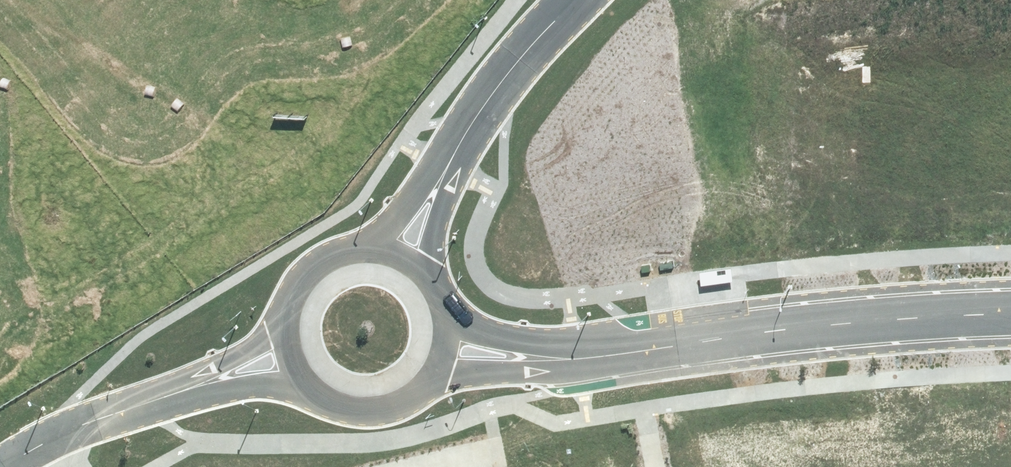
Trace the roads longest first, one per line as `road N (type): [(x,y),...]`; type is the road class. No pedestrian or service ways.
road 1 (tertiary): [(1010,311),(551,356)]
road 2 (residential): [(575,0),(505,75),(449,166)]
road 3 (residential): [(0,464),(59,432),(172,395)]
road 4 (tertiary): [(433,377),(407,403),(361,414),(337,410),(303,387)]
road 5 (residential): [(172,395),(282,320)]
road 6 (residential): [(303,387),(172,395)]
road 7 (residential): [(449,166),(433,237),(434,286)]
road 8 (tertiary): [(551,356),(513,371),(433,377)]

